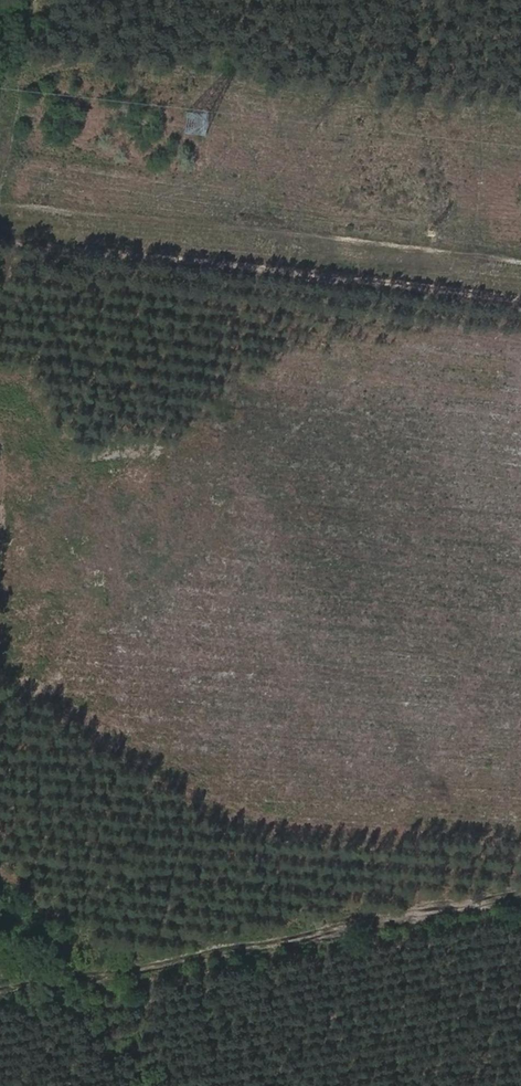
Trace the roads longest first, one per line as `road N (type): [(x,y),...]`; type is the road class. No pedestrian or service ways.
road 1 (track): [(520,898),(0,986)]
road 2 (track): [(520,297),(0,240)]

